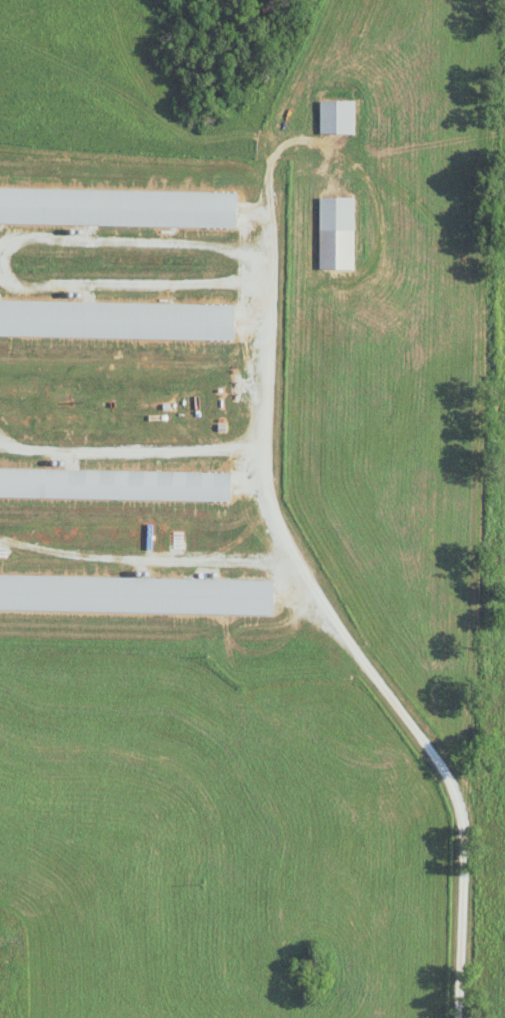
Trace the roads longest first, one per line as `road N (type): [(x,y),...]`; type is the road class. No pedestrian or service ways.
road 1 (residential): [(455,1017),(464,841),(458,805),(330,618),(272,508),(269,356),(280,167)]
road 2 (residential): [(0,451),(267,453)]

